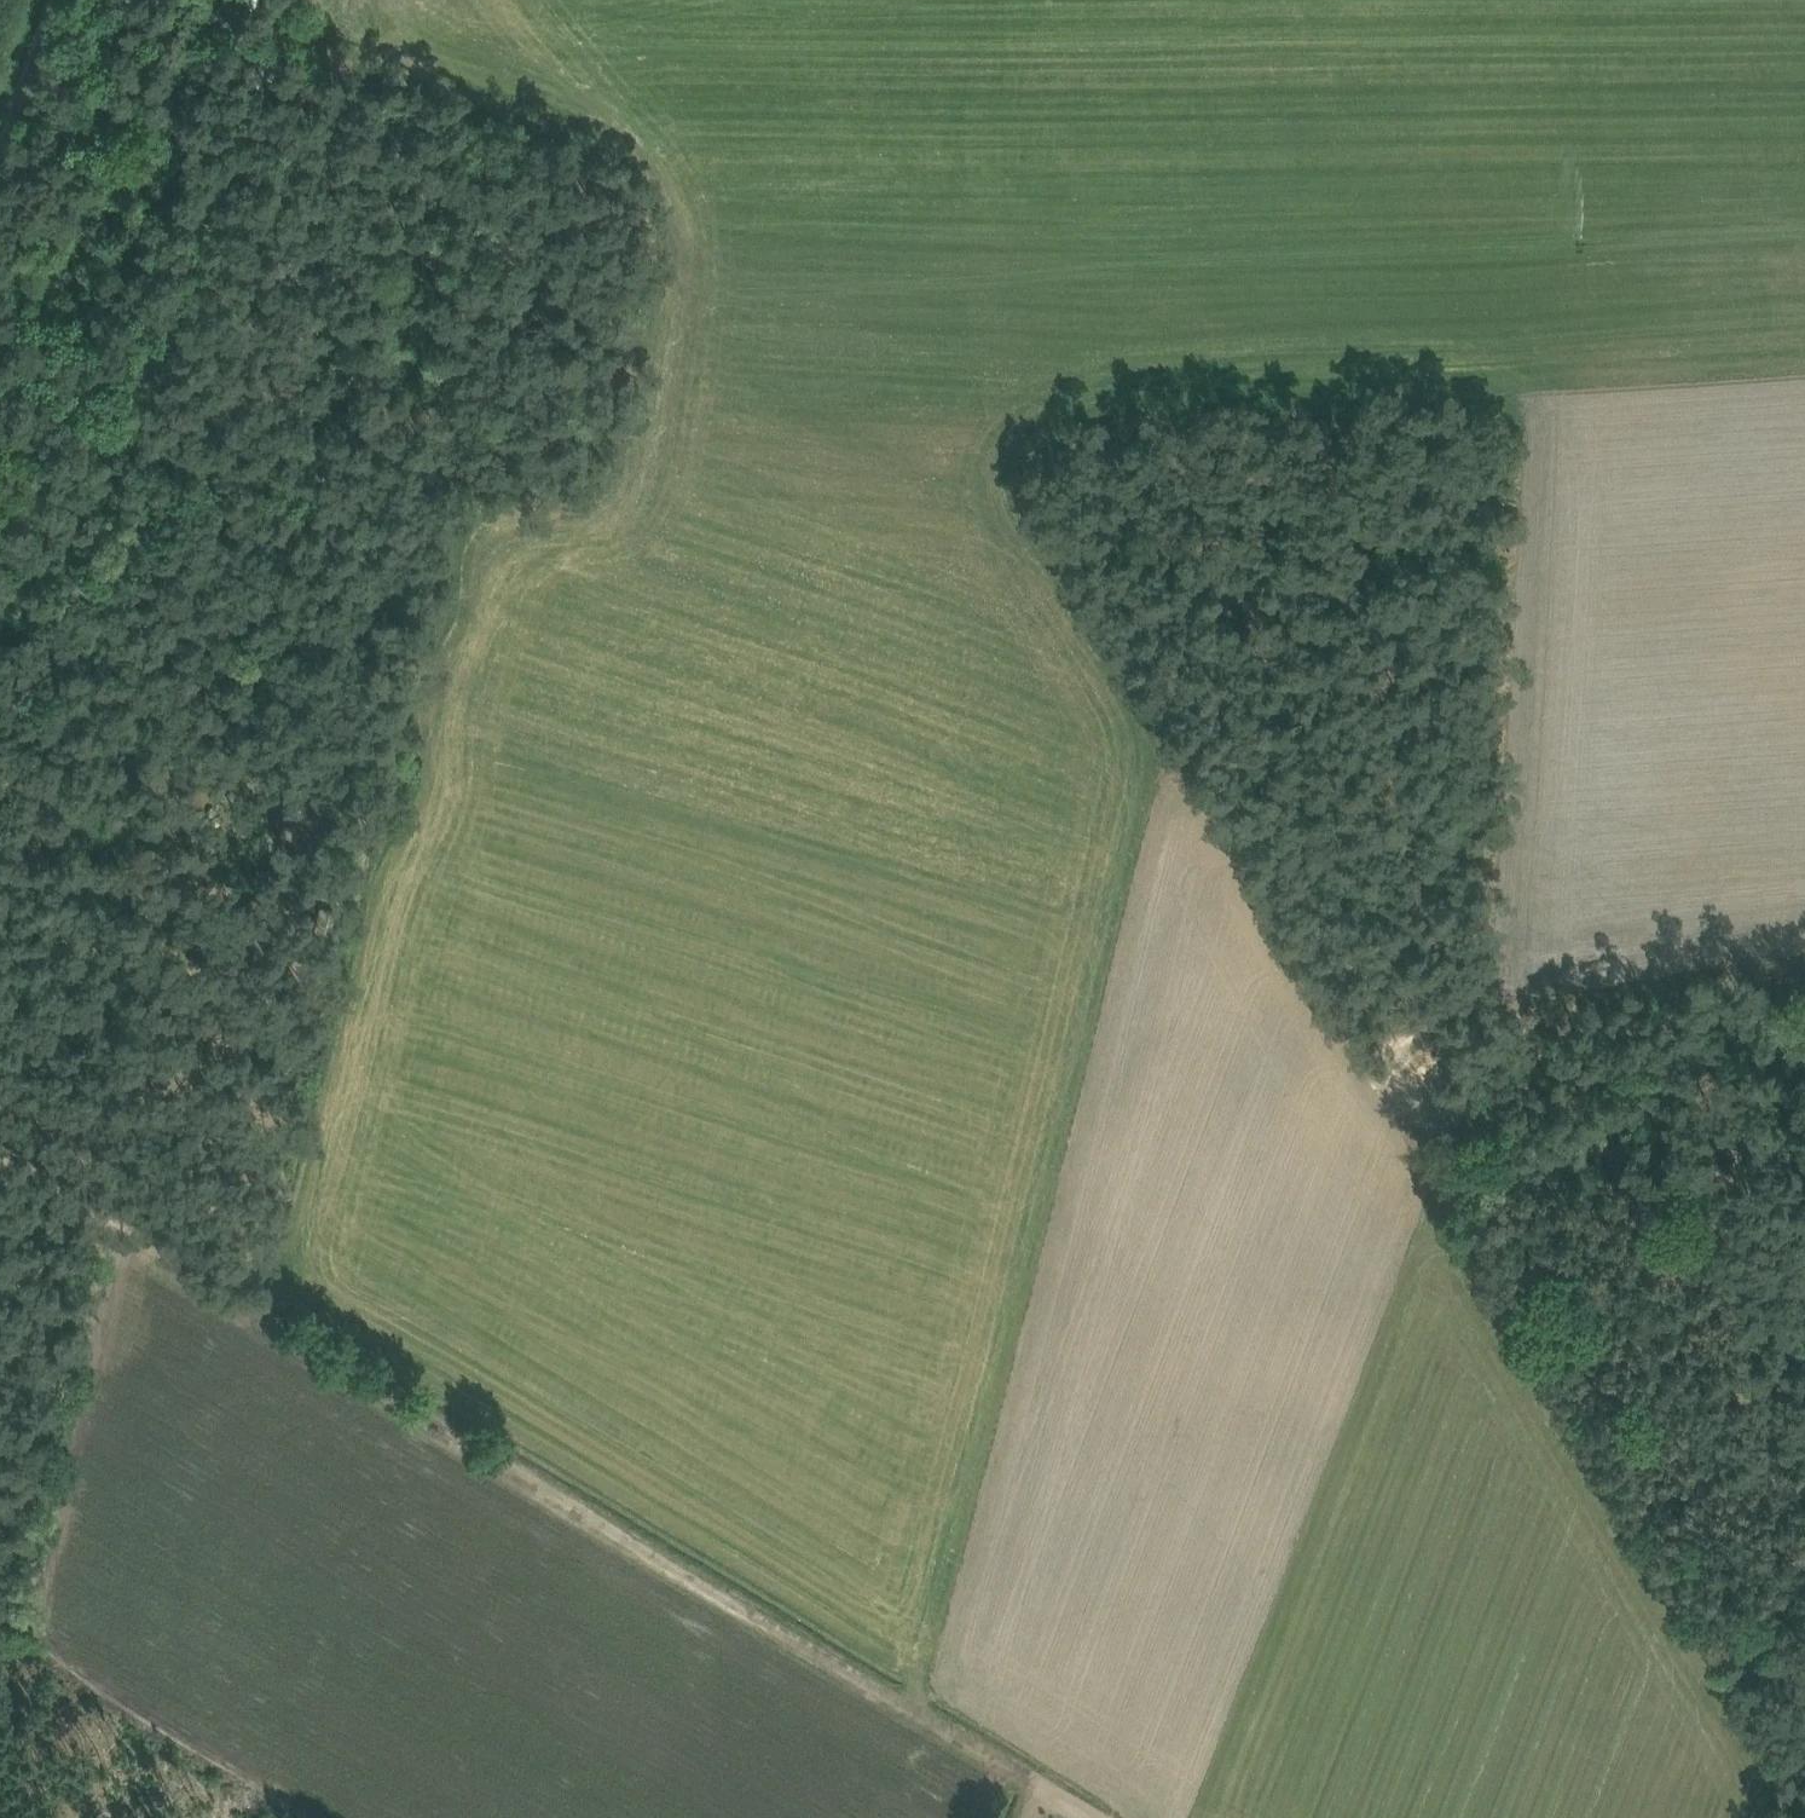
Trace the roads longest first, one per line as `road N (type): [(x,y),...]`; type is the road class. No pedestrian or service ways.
road 1 (track): [(1092,1817),(0,1156)]
road 2 (track): [(0,170),(61,0)]

